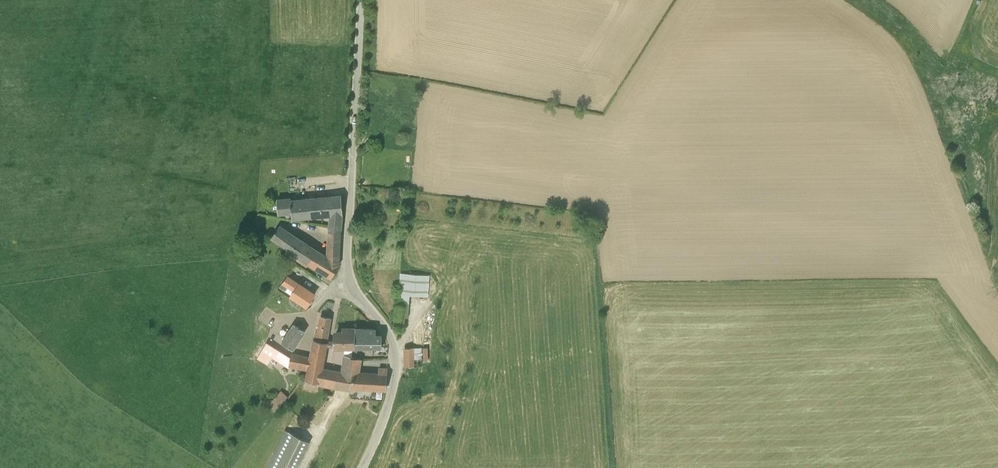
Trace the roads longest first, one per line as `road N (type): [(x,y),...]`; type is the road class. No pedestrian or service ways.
road 1 (unclassified): [(361,467),(386,414),(396,363),(390,335),(354,290),(347,262),(360,0)]

